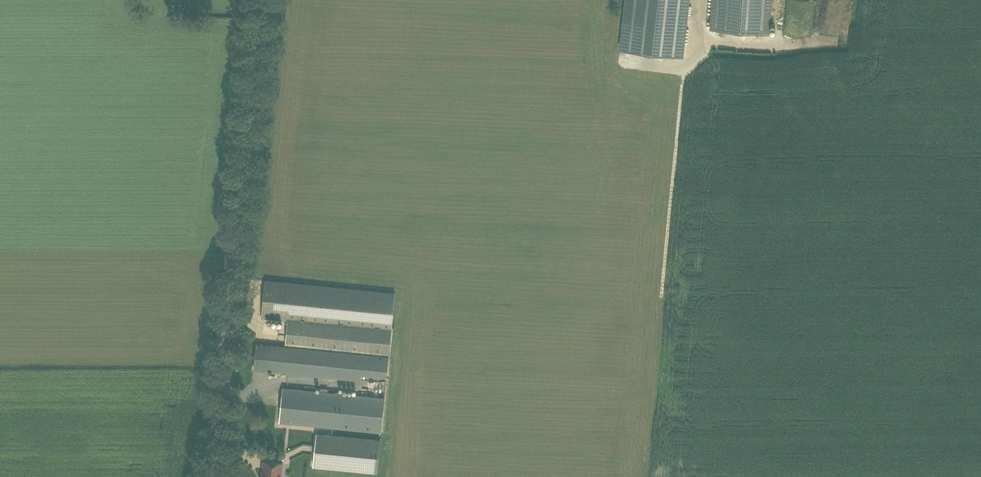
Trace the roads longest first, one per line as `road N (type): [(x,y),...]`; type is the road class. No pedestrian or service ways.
road 1 (unclassified): [(208,476),(256,0)]

